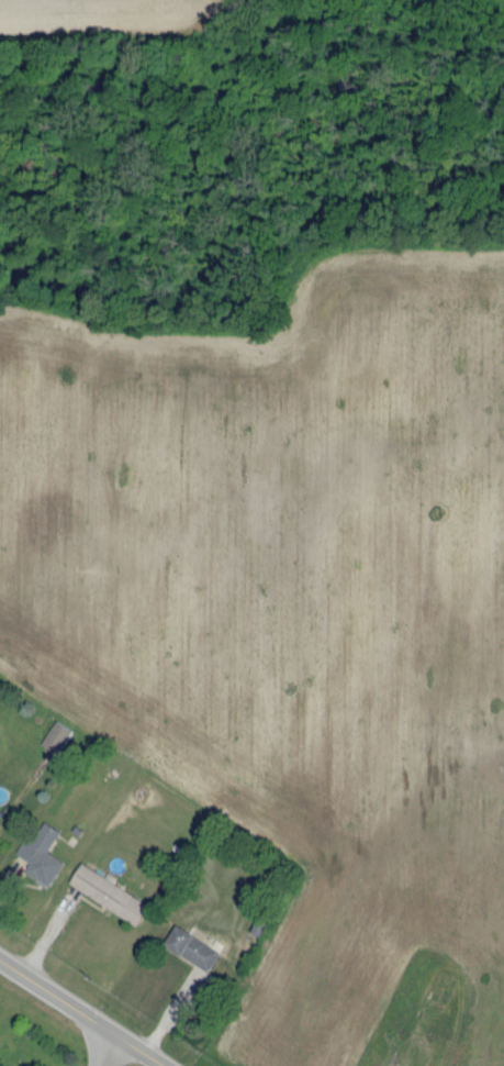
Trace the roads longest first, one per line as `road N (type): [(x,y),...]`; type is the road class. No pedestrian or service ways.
road 1 (residential): [(503,570),(248,406),(197,389),(149,401),(119,426),(0,614)]
road 2 (residential): [(503,856),(37,556)]
road 3 (residential): [(495,851),(359,1065)]
road 4 (residential): [(379,1065),(503,871)]
road 5 (tertiary): [(0,959),(167,1065)]

